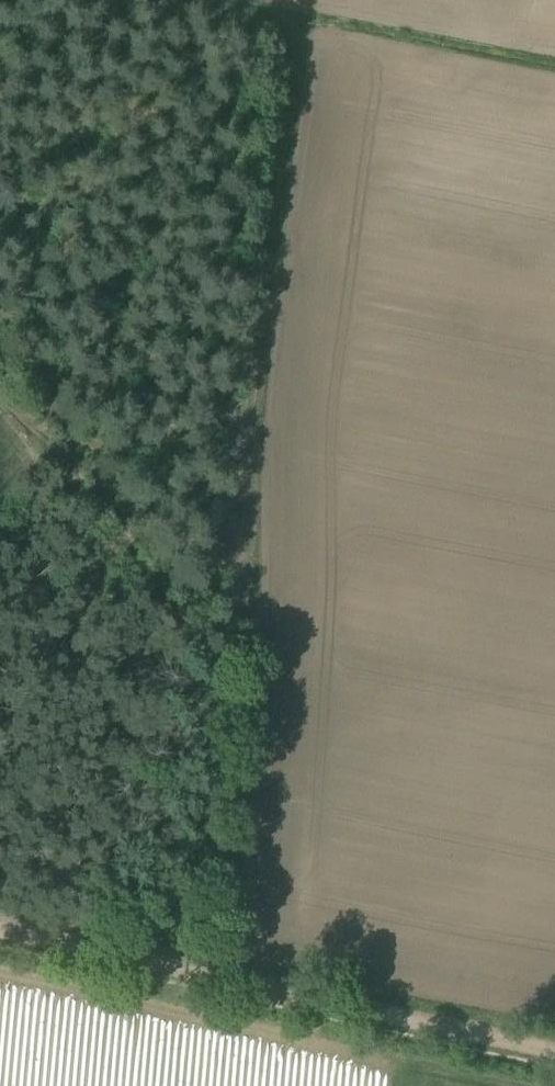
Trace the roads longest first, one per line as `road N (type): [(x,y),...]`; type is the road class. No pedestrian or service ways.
road 1 (track): [(0,362),(209,628),(225,619),(239,579),(283,48),(270,22),(176,0)]
road 2 (track): [(554,1040),(0,927)]

